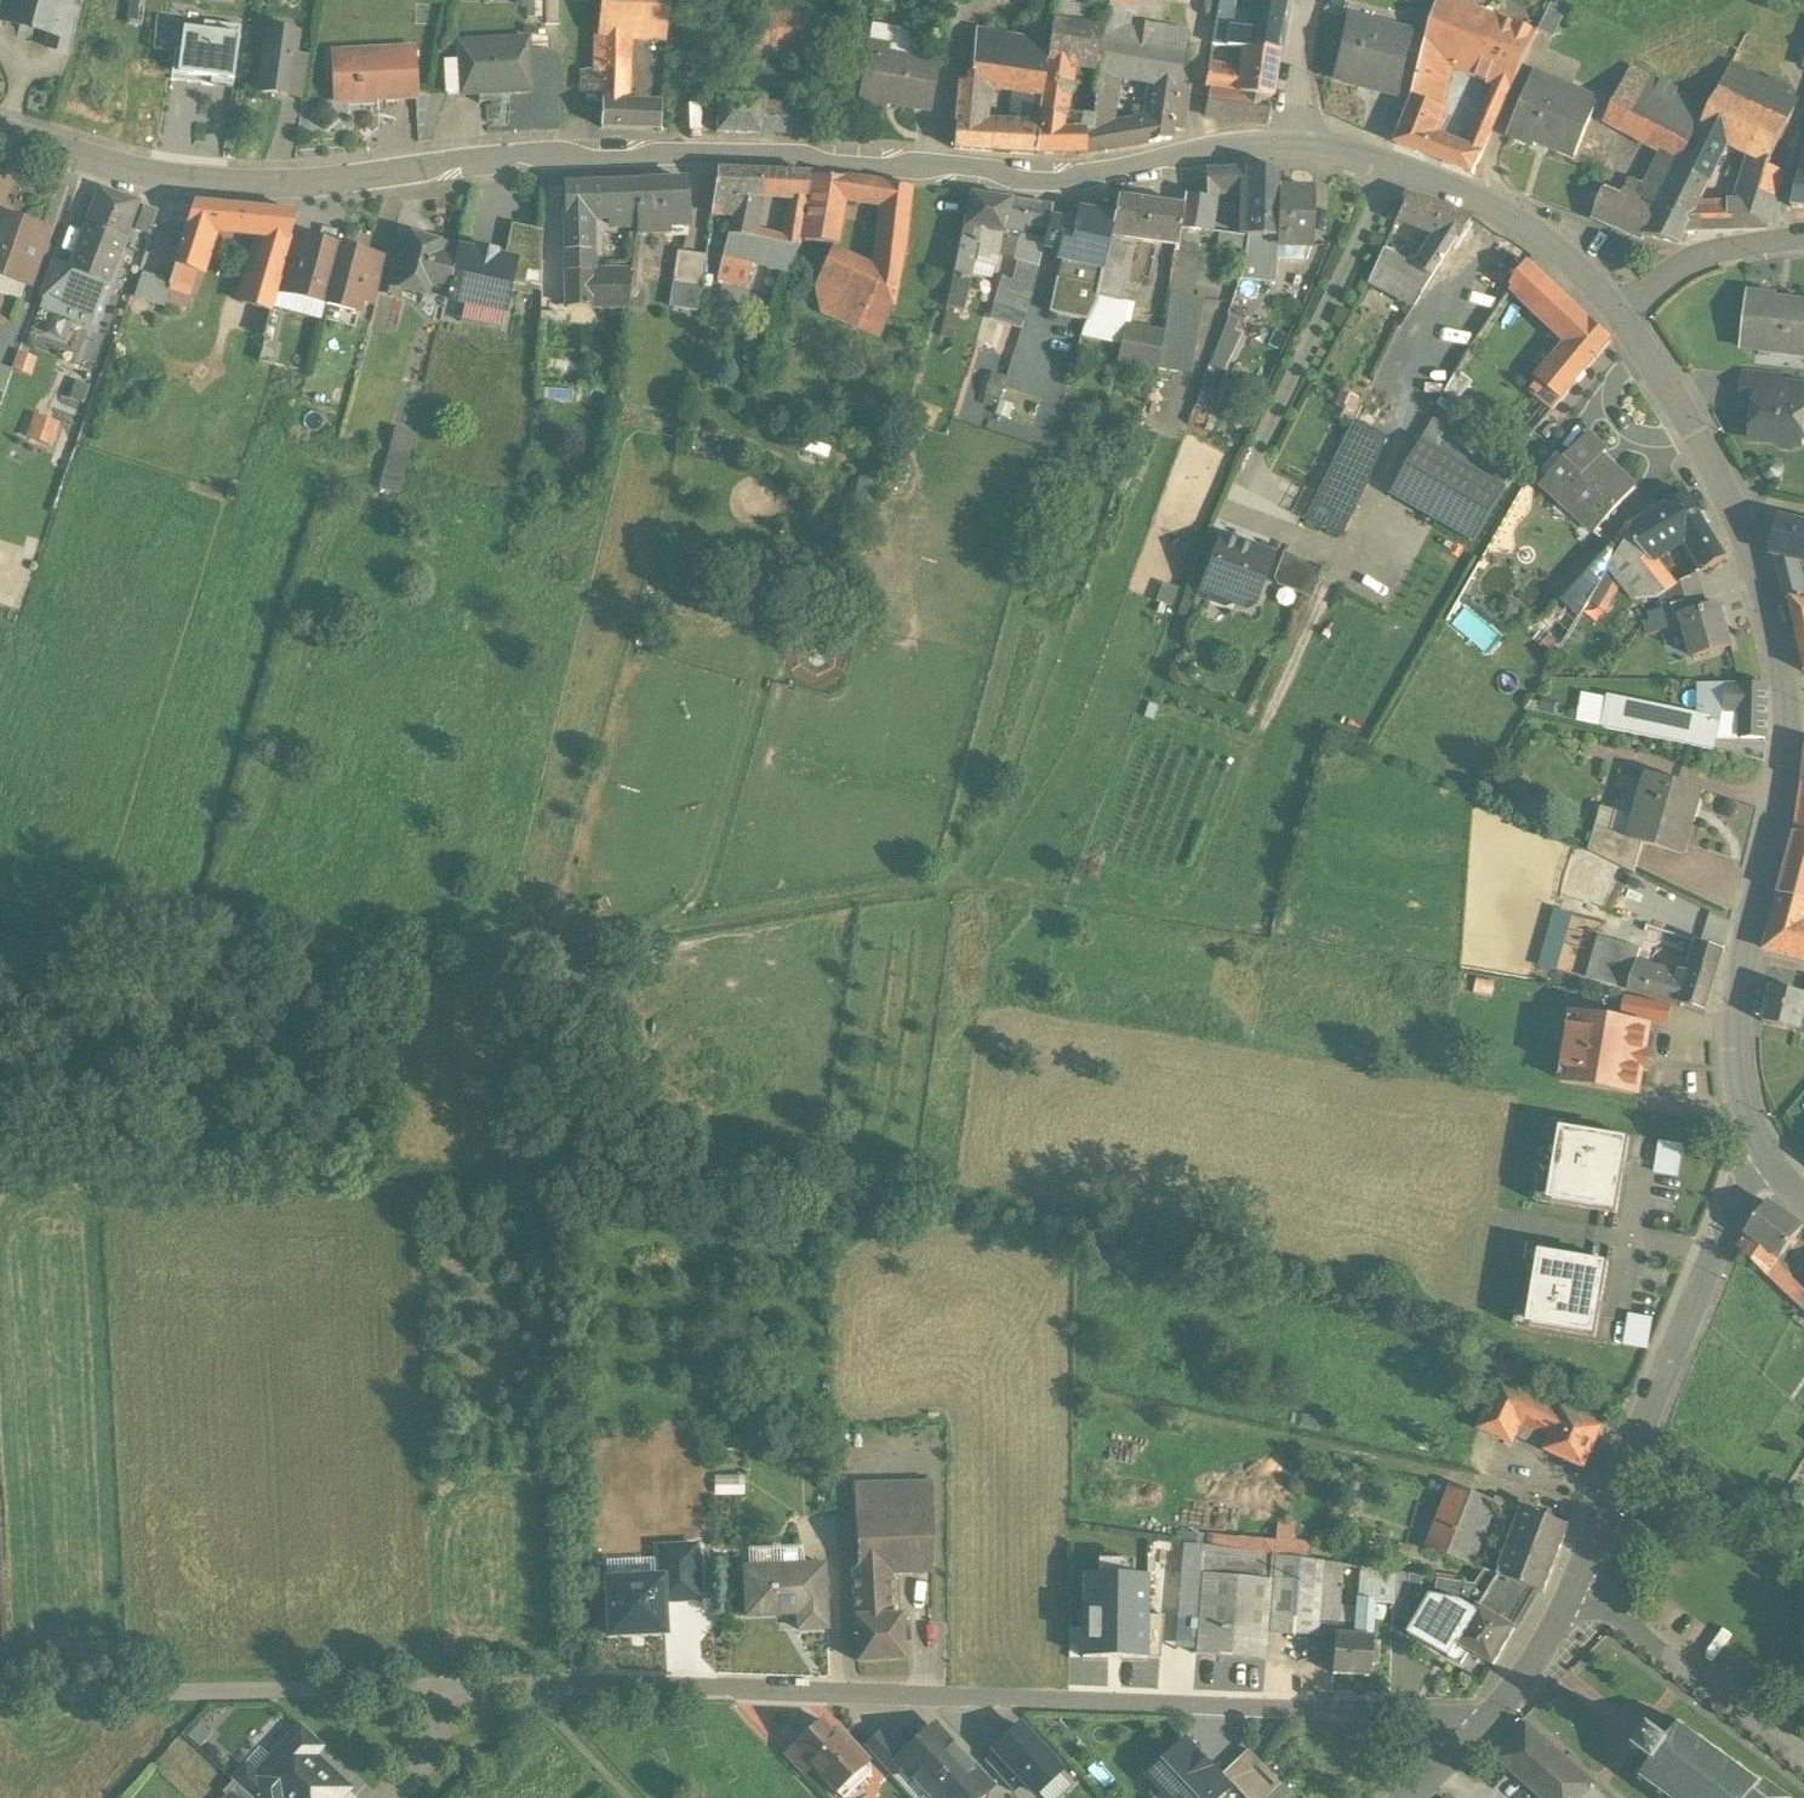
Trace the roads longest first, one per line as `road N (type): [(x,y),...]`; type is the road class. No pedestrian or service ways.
road 1 (unclassified): [(1615,313),(1567,262),(1470,195),(1309,146),(1247,148),(1047,181),(976,169),(612,157),(232,189),(185,186),(0,137)]
road 2 (track): [(1336,565),(1193,920),(958,879),(393,989),(0,989)]
road 3 (residential): [(1492,1715),(449,1689)]
road 4 (unclassified): [(1765,1156),(1738,1061),(1751,926),(1787,774),(1786,691),(1736,513)]
road 5 (unclassified): [(1576,1586),(1765,1156)]
road 6 (residential): [(449,1689),(0,1699)]
road 7 (residential): [(1803,1758),(1576,1586)]
road 8 (unclassified): [(1736,513),(1615,313)]
road 9 (residential): [(1615,313),(1705,266),(1803,242)]
road 10 (unclassified): [(1492,1715),(1541,1653),(1576,1586)]
road 11 (track): [(1309,146),(1305,0)]
road 12 (residential): [(398,1797),(432,1742),(449,1689)]

